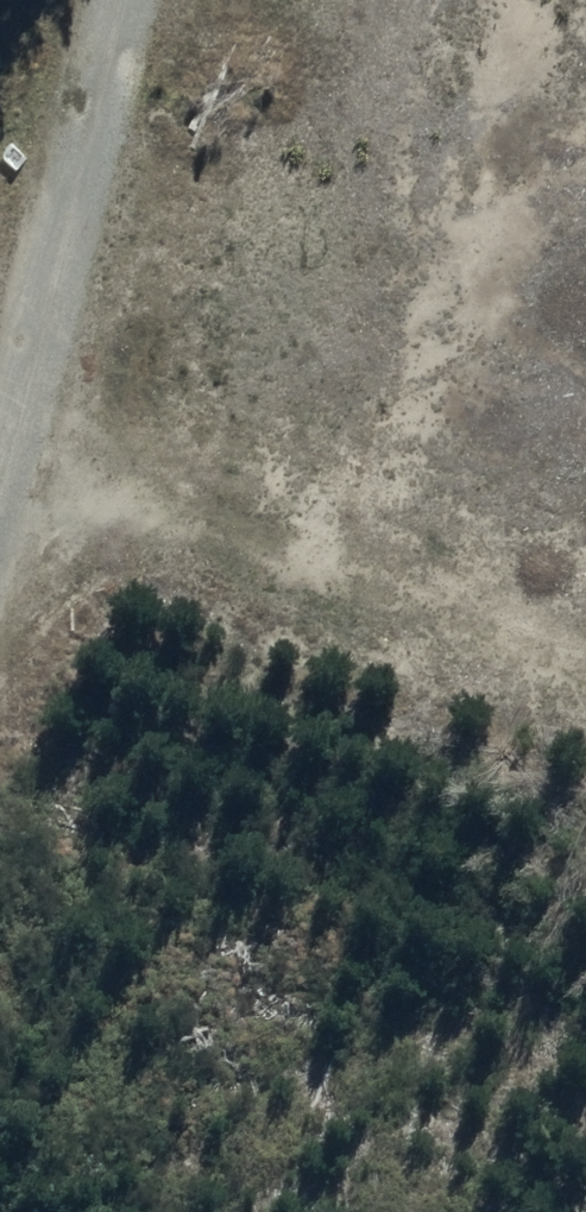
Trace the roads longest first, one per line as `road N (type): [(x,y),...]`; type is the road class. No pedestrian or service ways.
road 1 (track): [(221,0),(0,824)]
road 2 (track): [(0,486),(585,698)]

